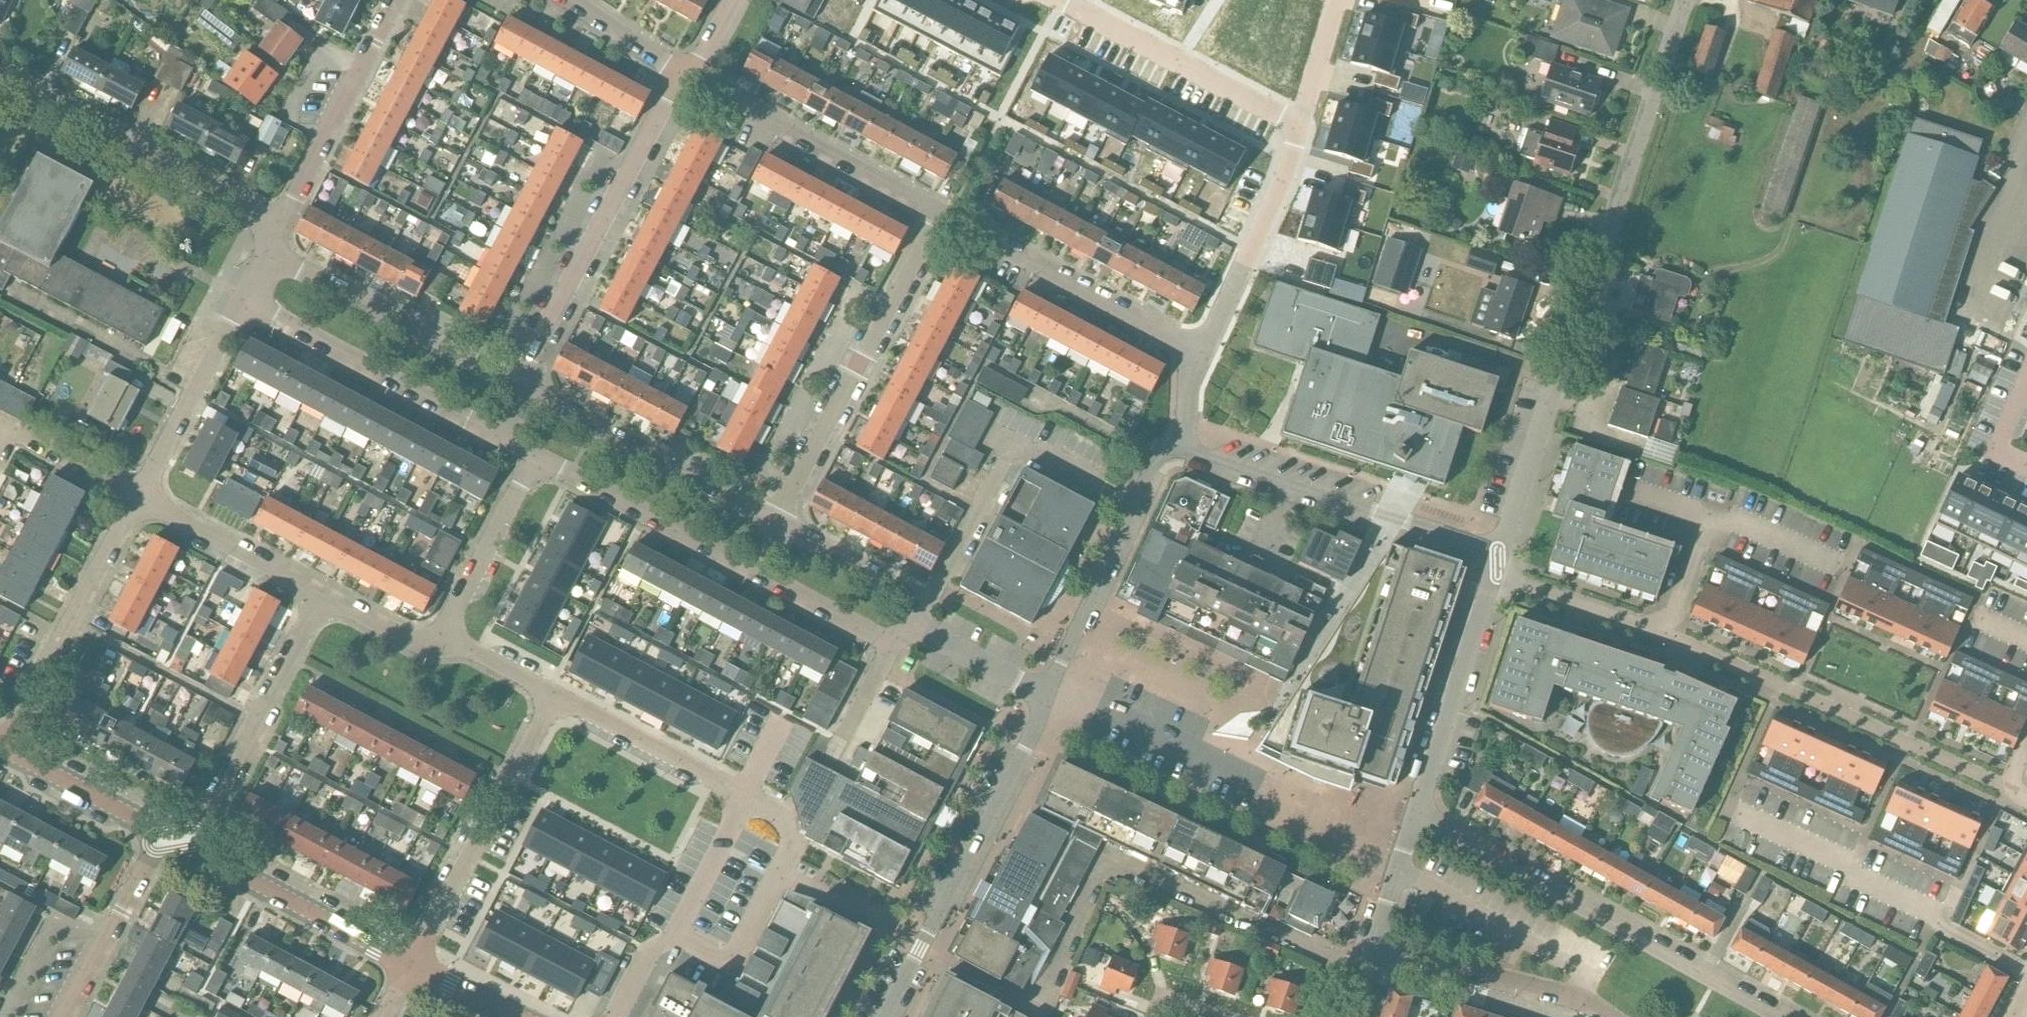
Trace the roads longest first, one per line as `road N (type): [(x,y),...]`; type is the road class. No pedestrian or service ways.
road 1 (unclassified): [(1503,562),(1686,0)]
road 2 (residential): [(618,1016),(742,794),(555,695)]
road 3 (residential): [(1786,1016),(1420,805)]
road 4 (residential): [(2011,790),(1667,635)]
road 5 (unclassified): [(884,1016),(1047,695)]
road 6 (residential): [(774,523),(939,210)]
road 7 (residential): [(519,385),(670,93),(687,76)]
road 8 (unclassified): [(1183,446),(1503,562)]
road 9 (residential): [(1734,813),(1841,861),(2026,975)]
road 10 (unclassified): [(276,220),(0,80)]
road 11 (residential): [(411,964),(555,695)]
road 12 (unclassified): [(238,298),(502,438)]
road 13 (residential): [(1201,351),(939,210)]
road 14 (unclassified): [(519,385),(263,246)]
road 15 (unclassified): [(1047,695),(1158,455),(1183,446)]
road 16 (unclassified): [(774,523),(519,385)]
road 17 (residential): [(4,750),(136,496)]
road 18 (residential): [(939,210),(687,76)]
road 19 (residential): [(189,846),(320,597)]
road 20 (residential): [(1059,0),(1300,125)]
road 21 (tertiary): [(411,964),(189,846)]
road 22 (residential): [(397,0),(276,220)]
road 23 (residential): [(1300,125),(1272,205),(1201,351)]
road 24 (unclassified): [(539,458),(752,571)]
road 25 (residential): [(1374,959),(1564,996),(1607,1016)]
road 26 (unclassified): [(1420,805),(1497,579)]
road 27 (residential): [(1261,793),(1047,695)]
road 28 (residential): [(136,496),(238,298)]
road 29 (residential): [(438,645),(539,458)]
road 30 (residential): [(320,597),(136,496)]
road 31 (residential): [(161,832),(69,1016)]
road 32 (unclassified): [(922,630),(923,603),(914,595),(774,523)]
road 33 (unclassified): [(752,571),(885,641),(922,630)]
road 34 (residential): [(1667,635),(1497,579)]
road 35 (tertiary): [(161,832),(4,750)]
road 36 (unclassified): [(1374,959),(1420,805)]
road 37 (residential): [(1709,517),(1846,570)]
road 38 (unclassified): [(922,630),(1047,695)]
road 39 (residential): [(687,76),(571,0)]
road 40 (residential): [(1337,0),(1300,125)]
road 41 (residential): [(555,695),(474,651),(438,645)]
road 42 (residential): [(438,645),(320,597)]
road 43 (residential): [(1667,635),(1709,517)]

